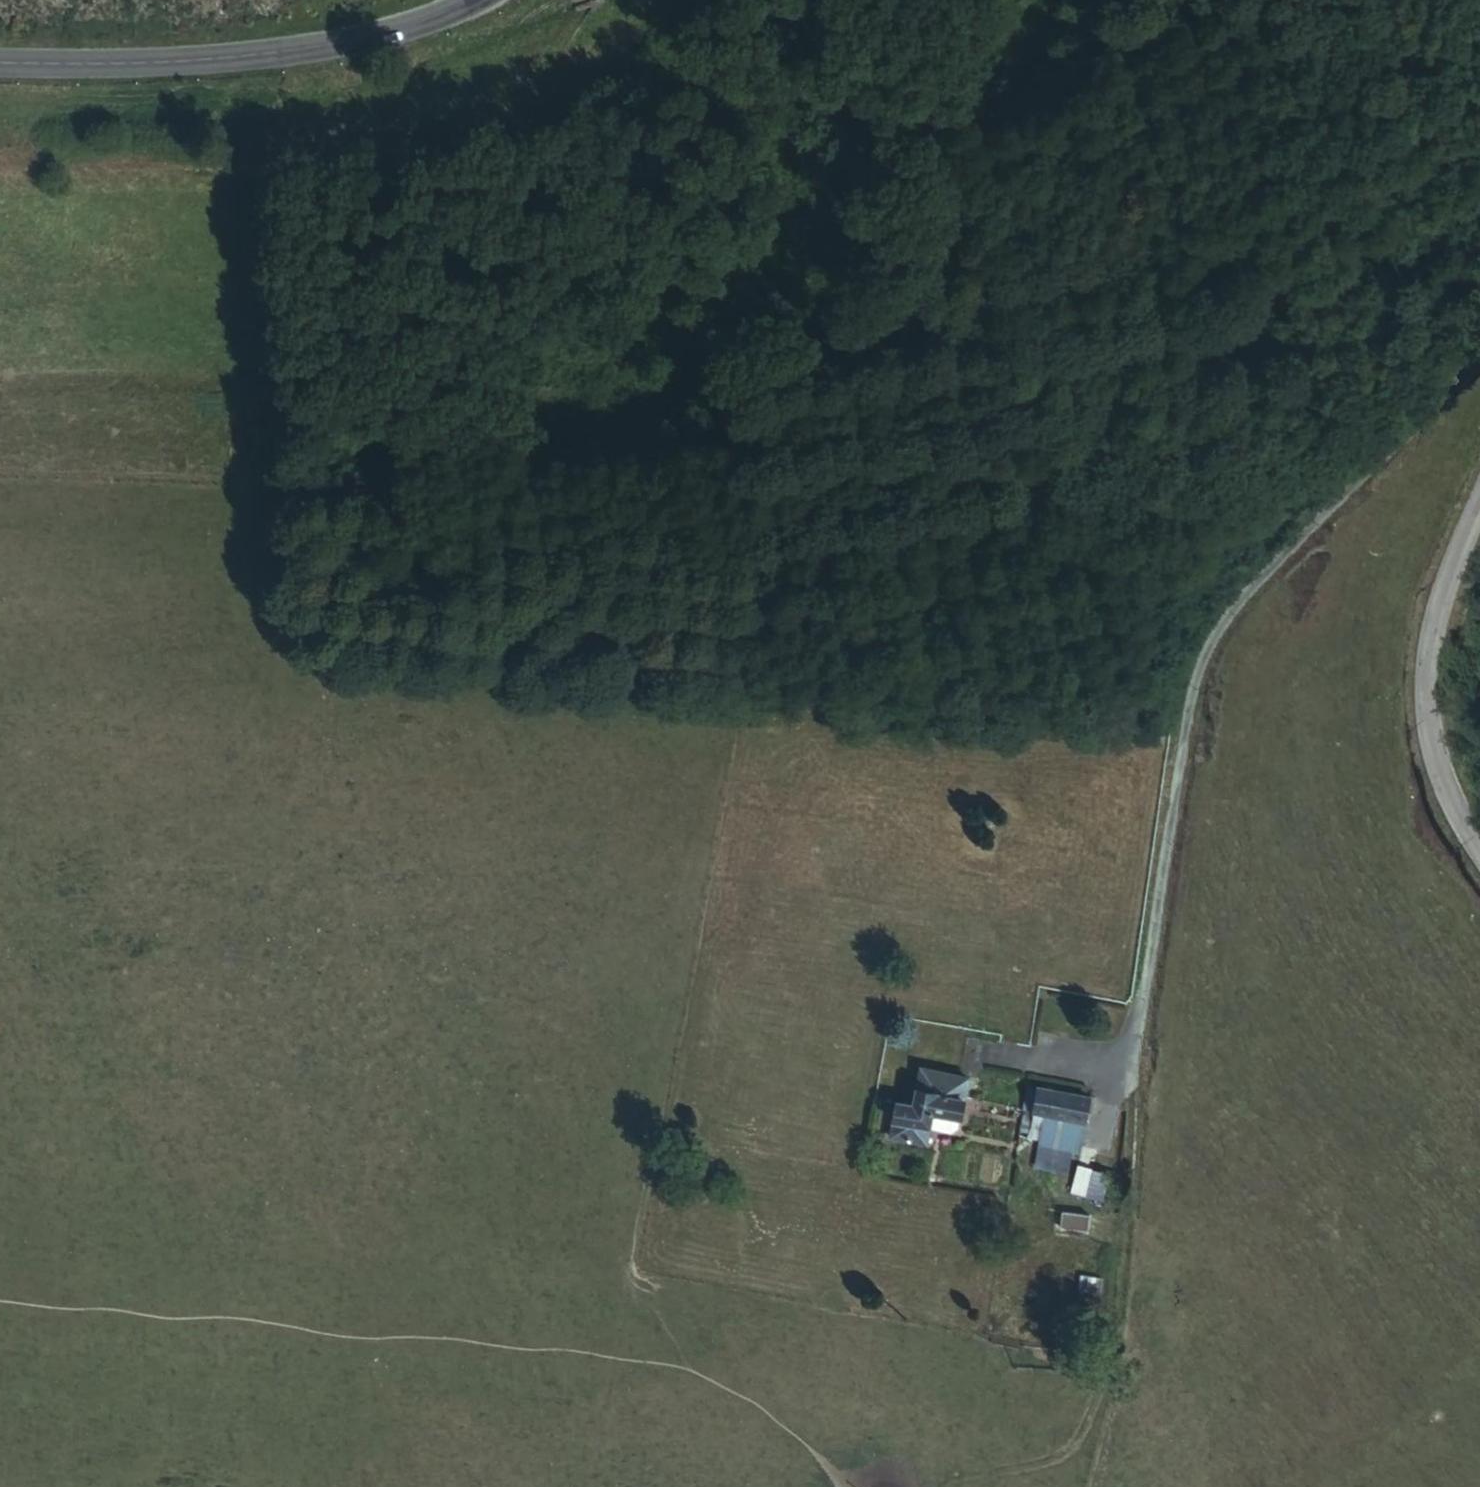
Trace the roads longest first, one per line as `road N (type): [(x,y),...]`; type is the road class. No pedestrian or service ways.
road 1 (secondary): [(0,67),(331,52),(442,23),(485,0)]
road 2 (unclassified): [(1479,499),(1427,638),(1425,694),(1429,755),(1479,856)]

